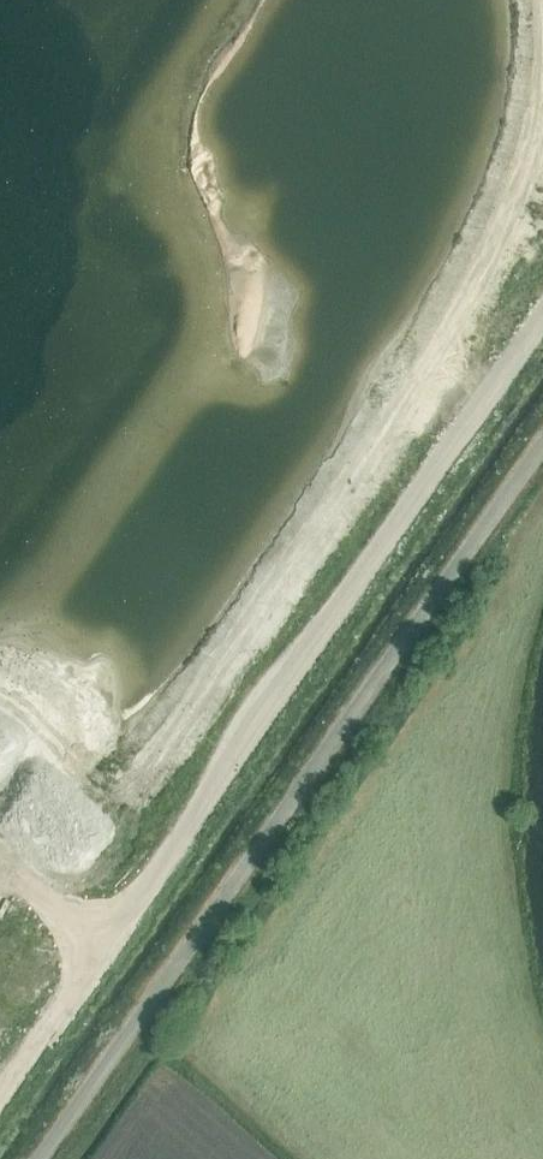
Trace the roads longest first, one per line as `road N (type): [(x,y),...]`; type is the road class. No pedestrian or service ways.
road 1 (track): [(542,316),(0,1082)]
road 2 (unclassified): [(542,441),(37,1158)]

